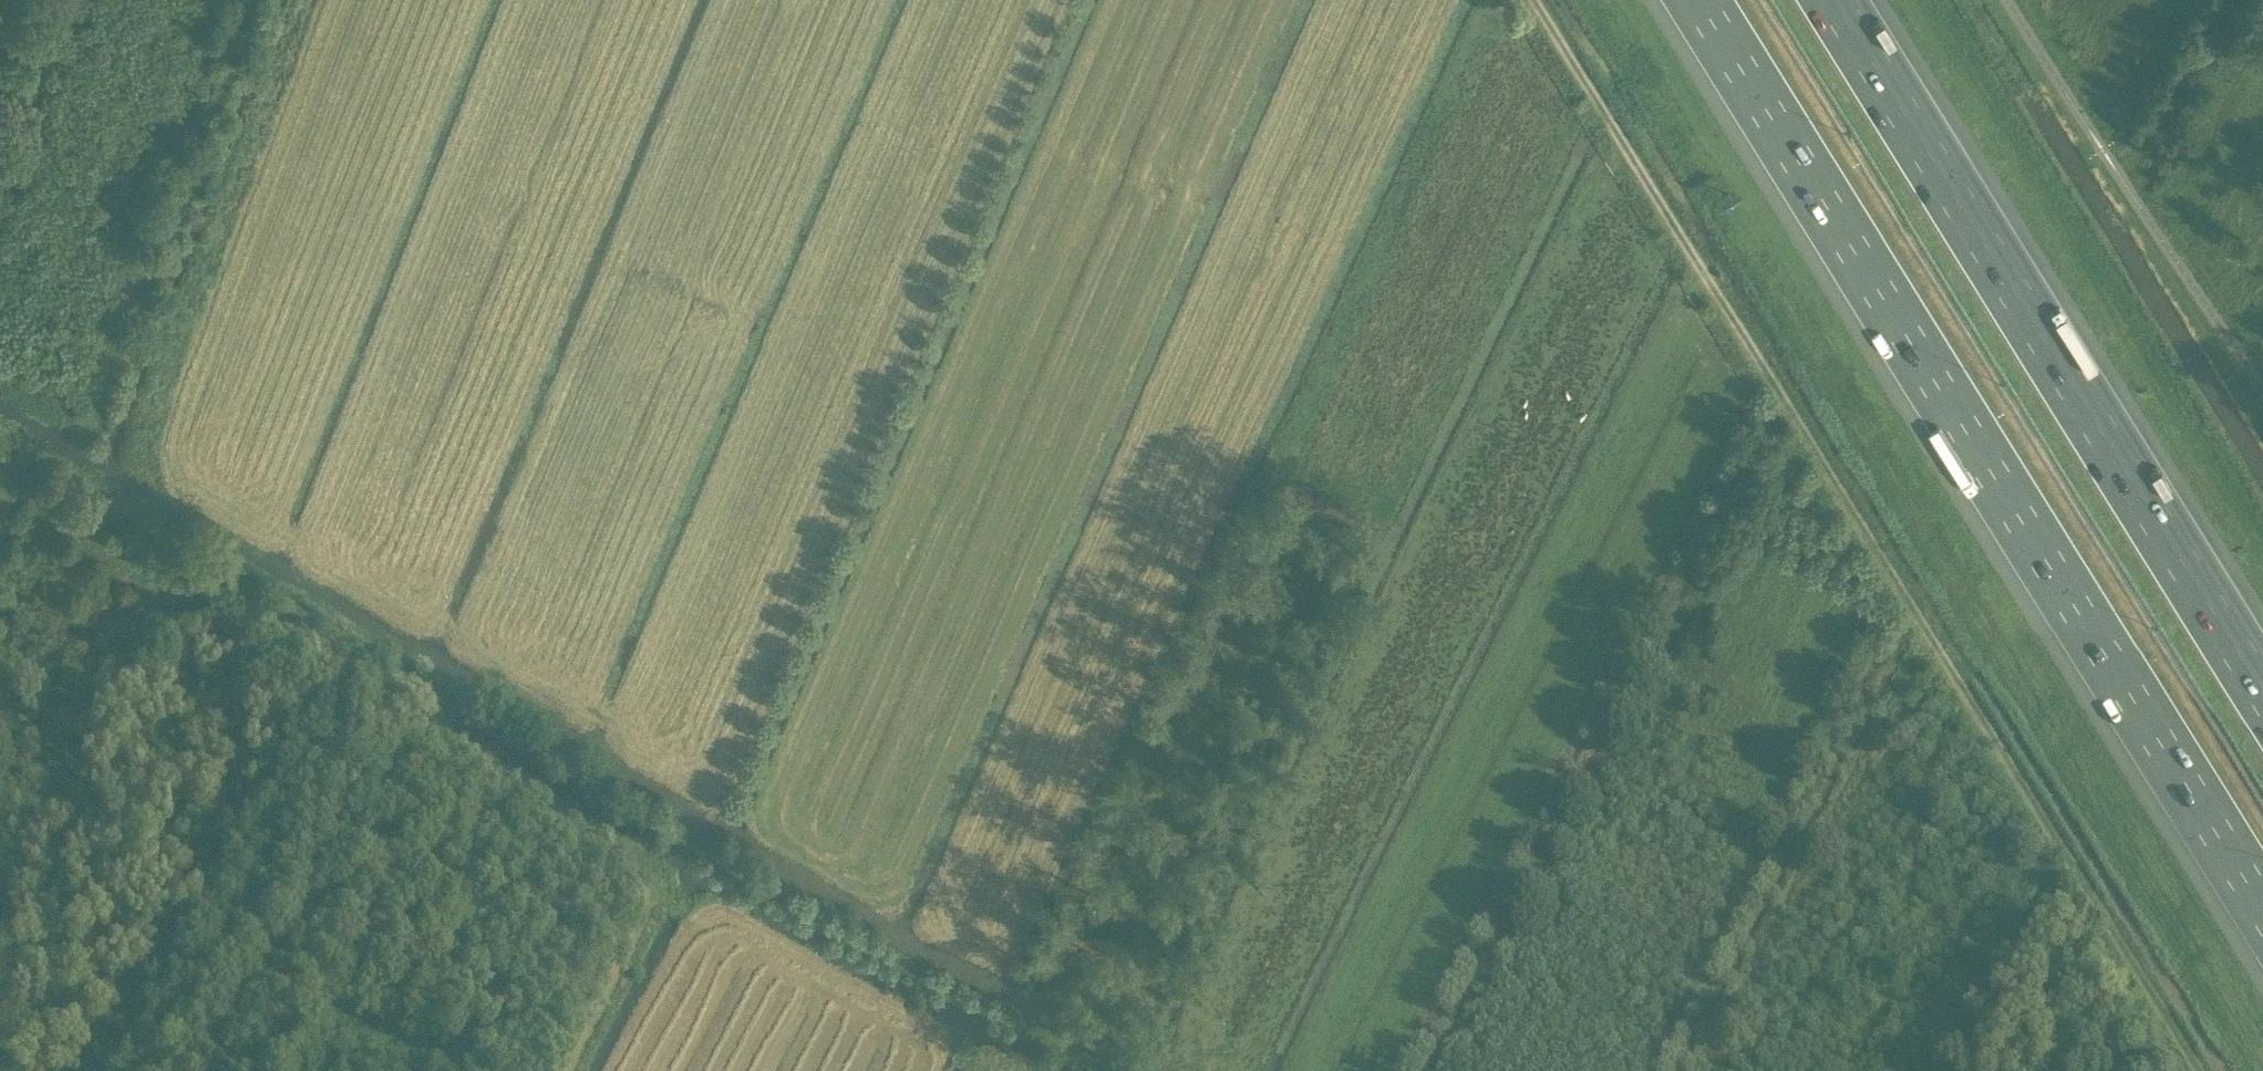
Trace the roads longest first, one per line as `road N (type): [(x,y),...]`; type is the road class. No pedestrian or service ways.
road 1 (track): [(1534,0),(2199,1070)]
road 2 (motorway): [(1701,0),(2262,910)]
road 3 (motorway): [(2262,691),(1833,0)]
road 4 (track): [(712,923),(665,898),(648,870),(582,826),(441,746),(446,696)]

